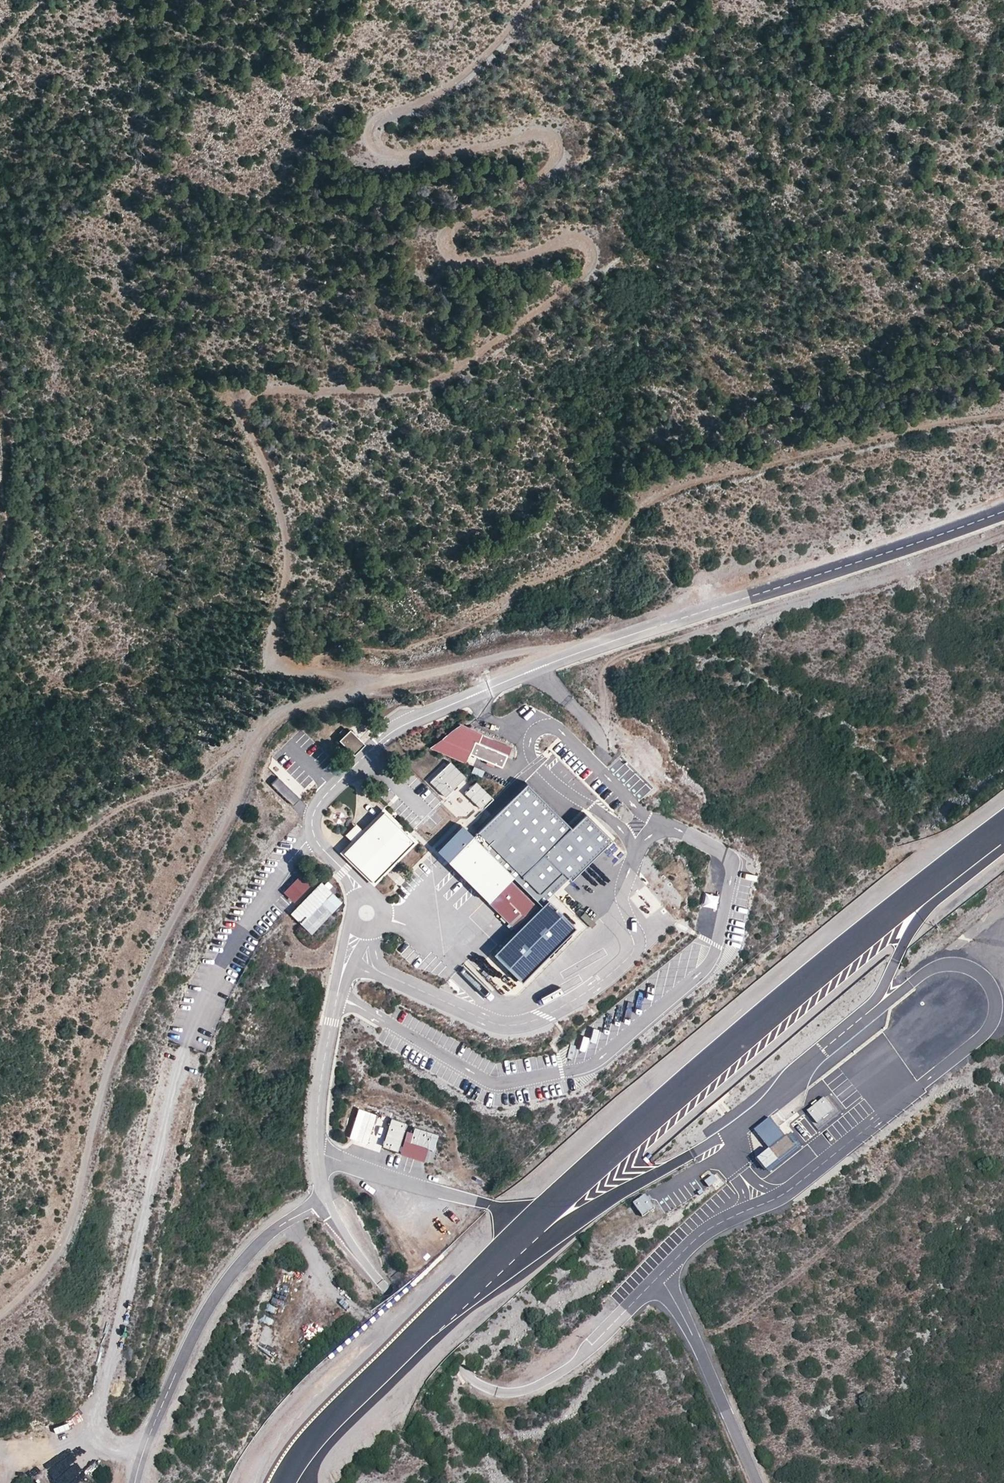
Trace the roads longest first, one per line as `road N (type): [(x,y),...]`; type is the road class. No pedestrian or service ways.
road 1 (track): [(368,689),(365,680),(270,662),(287,554),(278,505),(243,418),(252,395),(270,392),(430,386),(592,270),(588,249),(574,238),(501,261),(447,252),(446,233),(559,159),(544,132),(395,159),(370,133),(380,119),(458,82),(533,0)]
road 2 (unclassified): [(1003,514),(555,660),(404,725),(312,815),(312,836),(369,896)]
road 3 (track): [(1003,418),(742,472),(663,498),(605,550),(525,588),(506,608),(451,636),(399,650),(326,647),(310,670)]
road 4 (track): [(174,788),(224,822),(172,916),(126,1025),(98,1099),(73,1213),(43,1272),(0,1316)]
road 5 (track): [(1003,532),(614,660),(605,670),(604,744)]
road 6 (track): [(555,660),(530,651),(276,717),(261,726),(224,822)]
road 7 (unclassified): [(356,927),(318,1102),(322,1190),(340,1228),(393,1295)]
road 8 (track): [(261,726),(196,781),(120,807),(0,888)]

